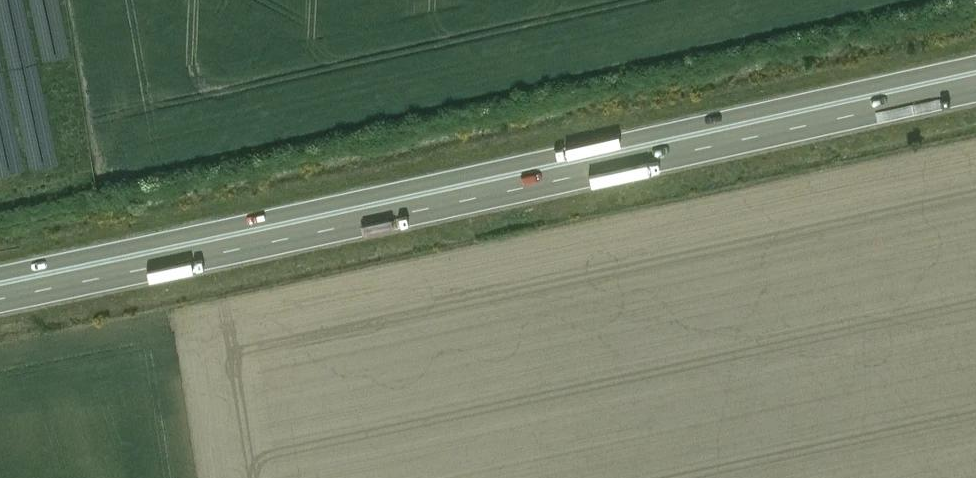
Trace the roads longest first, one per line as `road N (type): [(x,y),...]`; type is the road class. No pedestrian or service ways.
road 1 (trunk): [(975,66),(0,276)]
road 2 (trunk): [(0,300),(975,96)]

